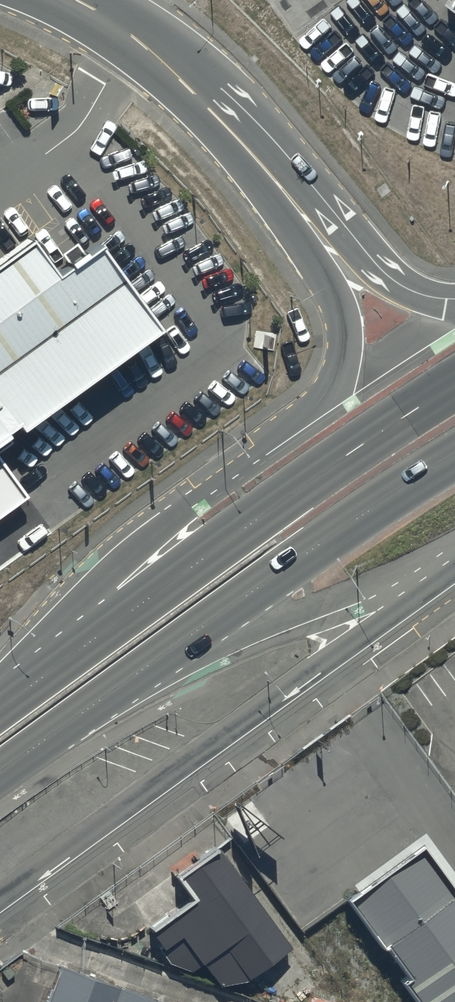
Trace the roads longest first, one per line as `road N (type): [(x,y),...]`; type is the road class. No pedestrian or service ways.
road 1 (secondary): [(454,573),(0,906)]
road 2 (primary): [(35,683),(454,385)]
road 3 (secondary): [(35,683),(105,578),(331,390)]
road 4 (primary): [(454,456),(132,679)]
road 5 (primary): [(454,547),(132,679)]
road 6 (secondary): [(76,0),(166,65),(291,200)]
road 7 (secondary): [(331,390),(343,334),(291,200)]
road 8 (secondary): [(291,200),(346,231),(406,285),(454,302)]
road 9 (primary): [(132,679),(0,774)]

